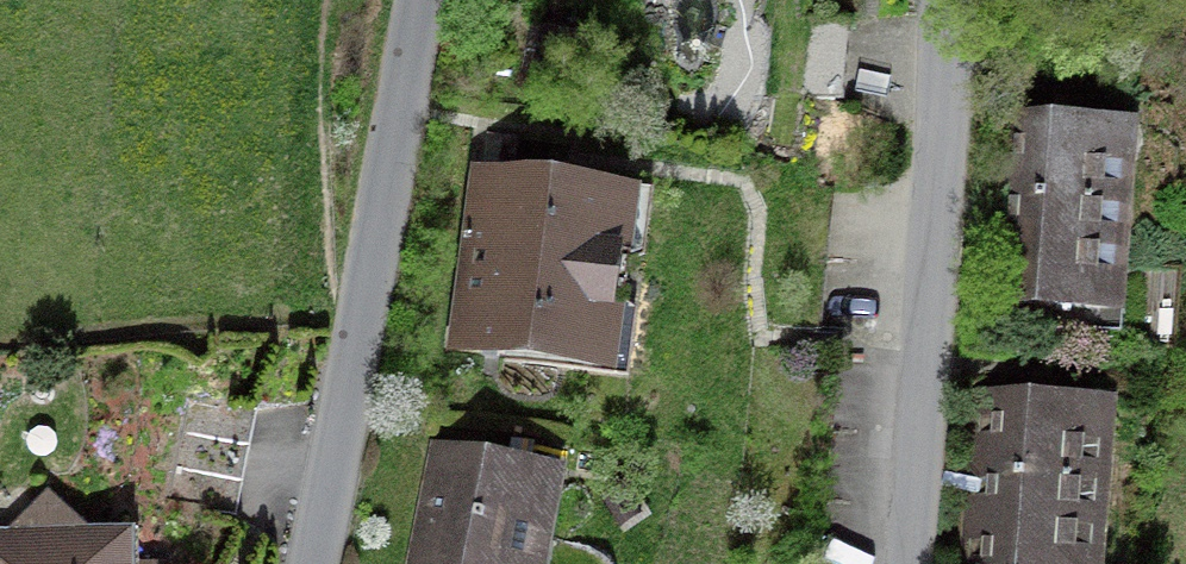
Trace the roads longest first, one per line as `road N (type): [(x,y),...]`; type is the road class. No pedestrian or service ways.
road 1 (tertiary): [(314,563),(424,0)]
road 2 (tertiary): [(950,0),(947,138),(909,563)]

